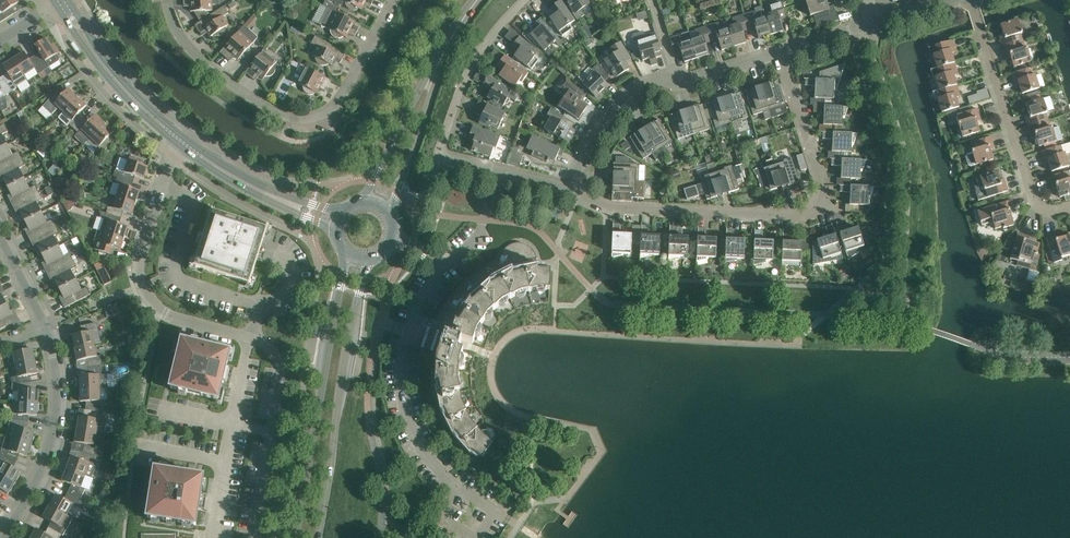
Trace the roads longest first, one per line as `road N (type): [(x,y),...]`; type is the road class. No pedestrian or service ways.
road 1 (residential): [(253,537),(278,401),(278,357),(161,310),(138,272),(182,148)]
road 2 (residential): [(570,191),(612,208),(797,216),(818,208),(822,187),(779,53)]
road 3 (tertiary): [(343,211),(266,187),(187,140),(121,79),(68,0)]
road 4 (residential): [(166,0),(171,24),(203,63),(263,106),(302,121),(333,110),(343,97),(393,0)]
road 5 (secondary): [(346,253),(297,537)]
road 6 (secondary): [(319,537),(349,336),(372,259)]
road 7 (residential): [(498,171),(439,152),(467,74),(525,0)]
road 8 (residential): [(5,537),(50,442),(56,381),(45,326)]
road 9 (residential): [(980,27),(1034,199),(1041,209),(1069,209)]
road 10 (tertiary): [(57,4),(112,84),(182,148)]
road 11 (tertiary): [(182,148),(336,233)]
road 12 (residential): [(678,79),(642,86),(604,117),(570,191)]
road 13 (secondary): [(391,217),(431,78)]
road 14 (secondary): [(431,78),(359,202)]

